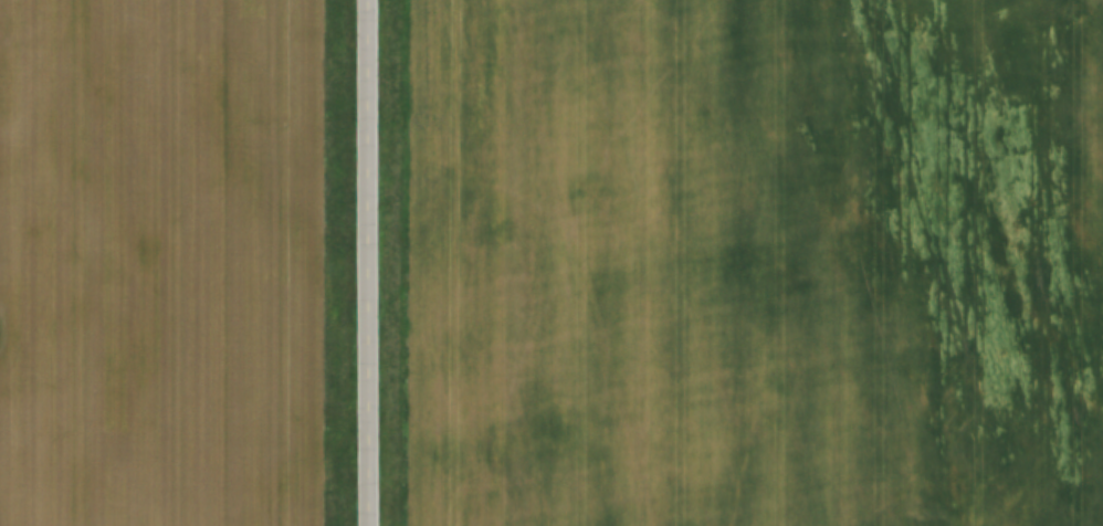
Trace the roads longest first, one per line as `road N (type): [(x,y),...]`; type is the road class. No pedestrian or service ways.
road 1 (tertiary): [(369,525),(368,0)]

